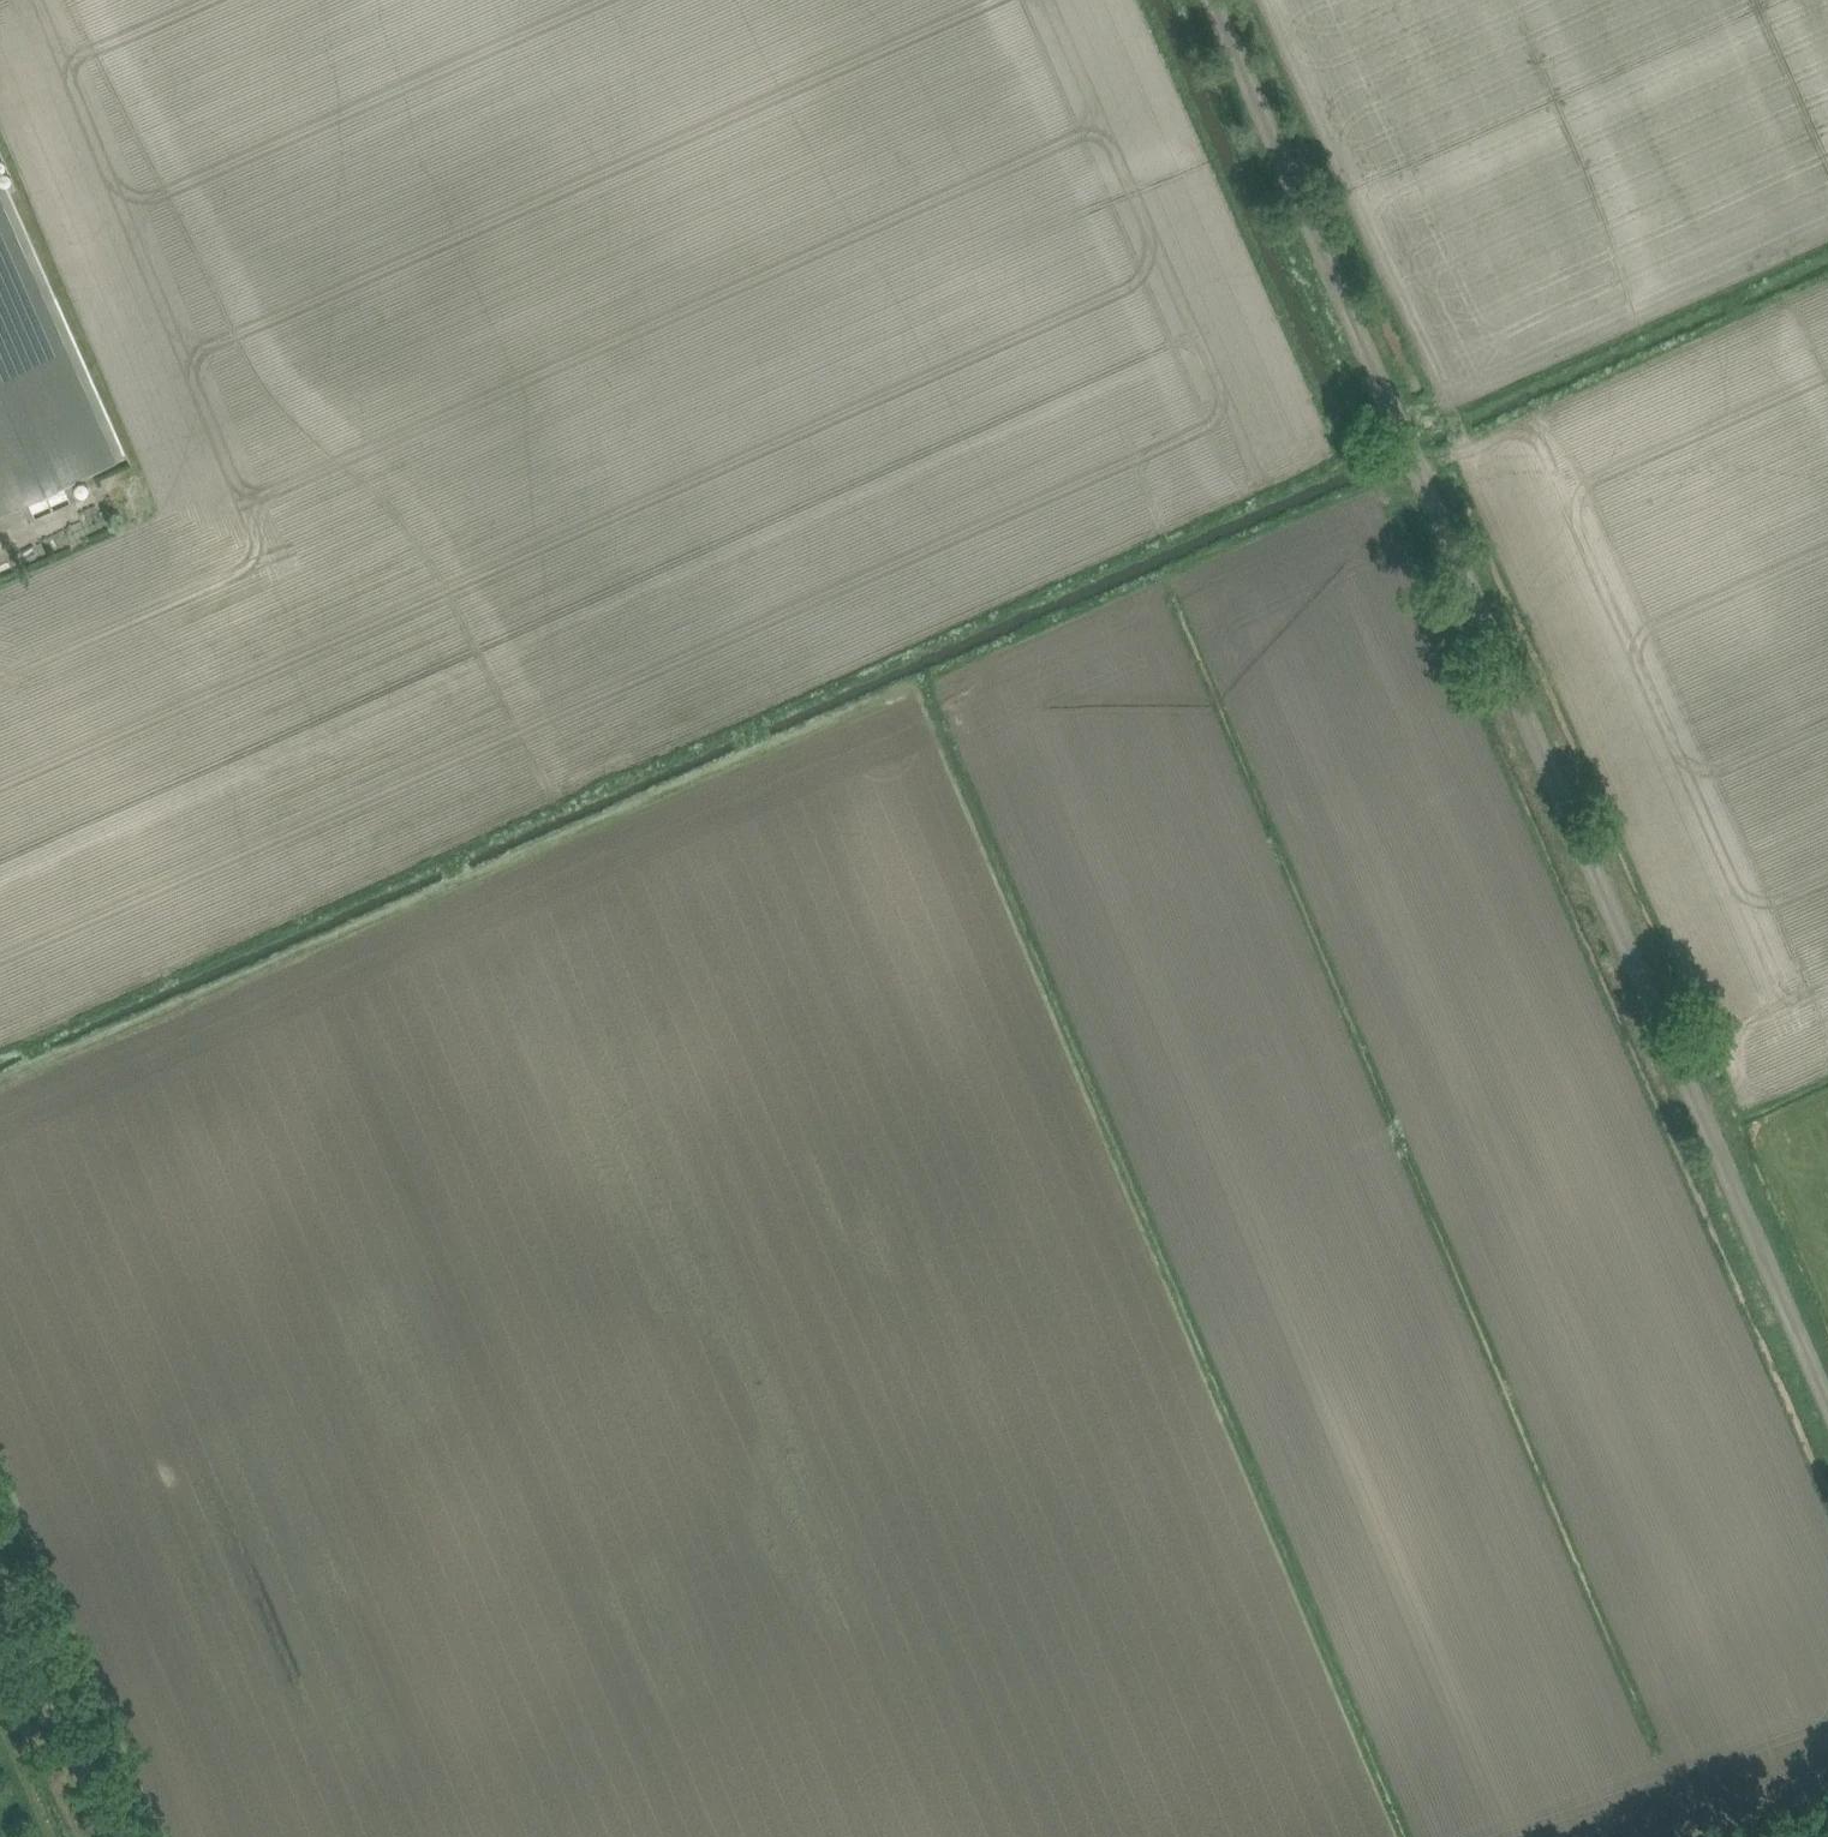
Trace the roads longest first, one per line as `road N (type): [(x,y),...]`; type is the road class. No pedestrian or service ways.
road 1 (track): [(1827,1399),(1213,0)]
road 2 (unclassified): [(107,1836),(0,1587)]

